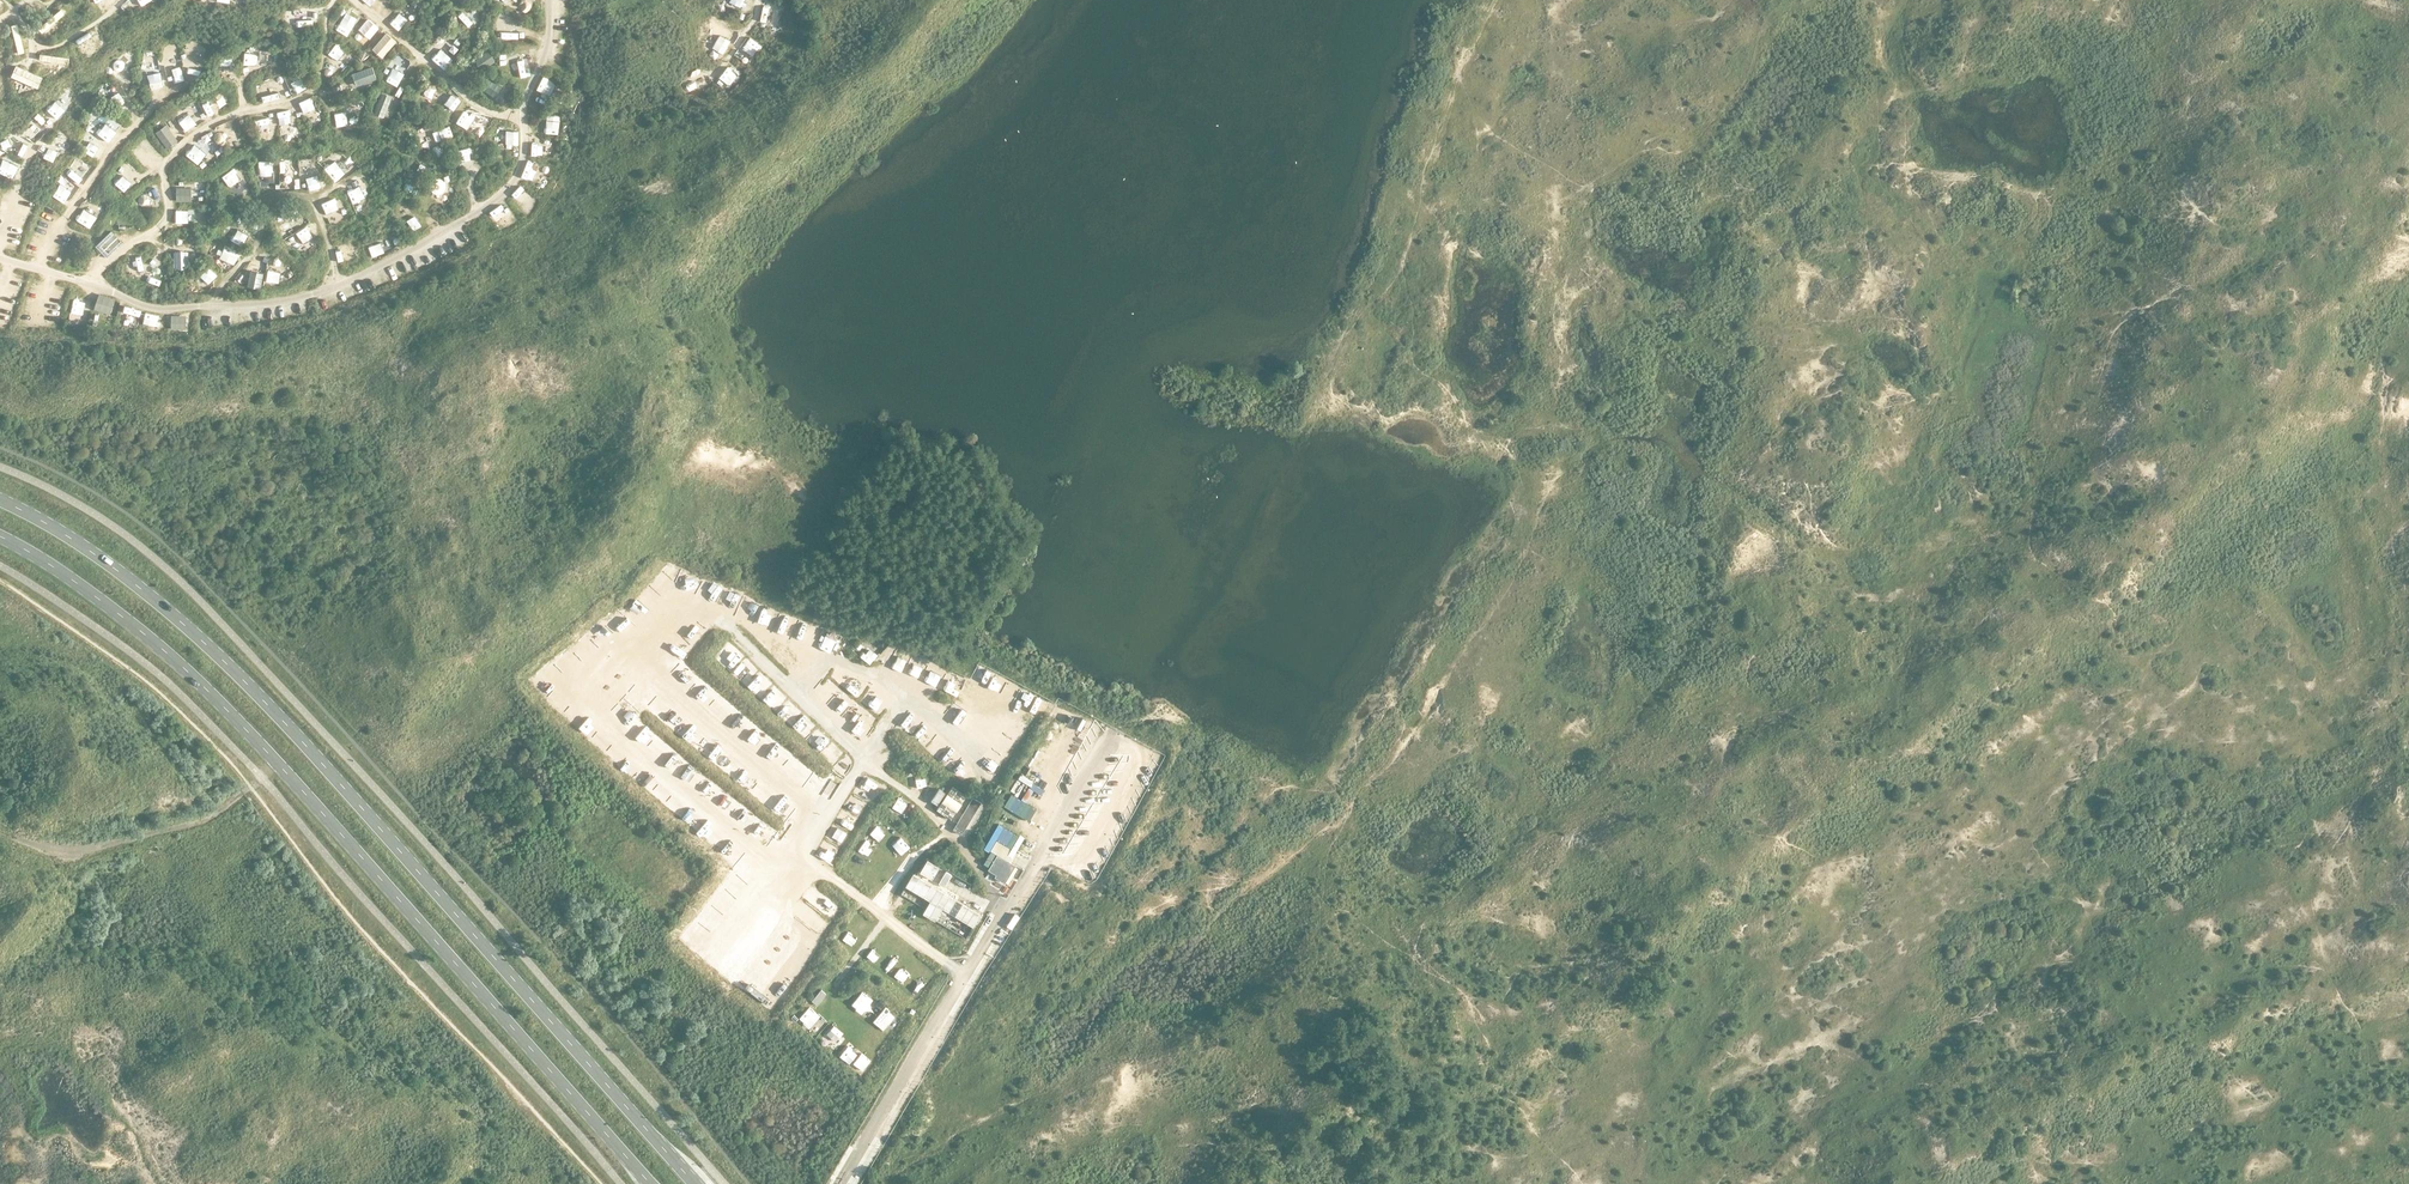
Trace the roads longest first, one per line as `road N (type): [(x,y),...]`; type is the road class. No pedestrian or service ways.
road 1 (primary): [(697,1183),(223,661),(103,559),(0,500)]
road 2 (primary): [(0,537),(182,668),(652,1183)]

